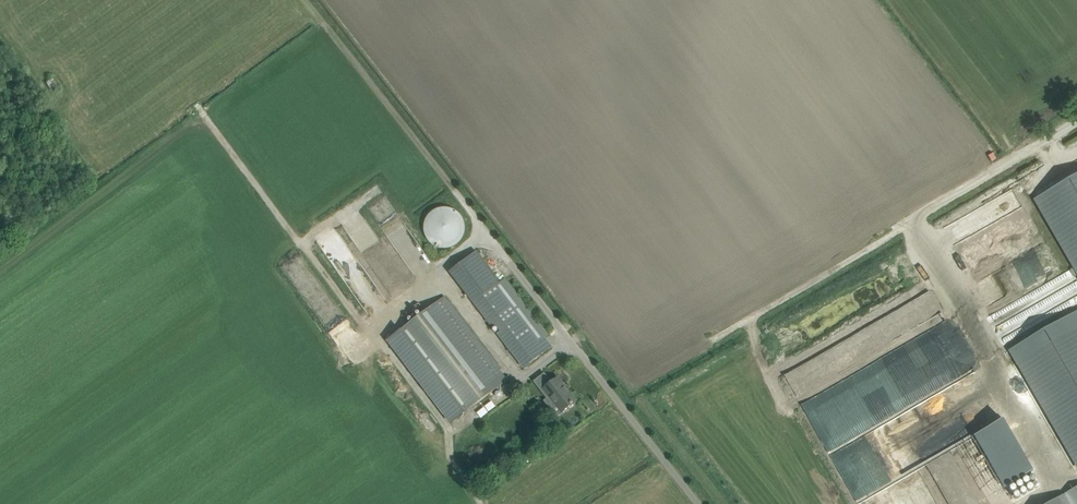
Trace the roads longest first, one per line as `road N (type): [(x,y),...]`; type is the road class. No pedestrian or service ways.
road 1 (track): [(476,503),(416,475),(332,364),(367,338),(202,114)]
road 2 (track): [(712,341),(1012,160)]
road 3 (track): [(1012,160),(1076,287)]

